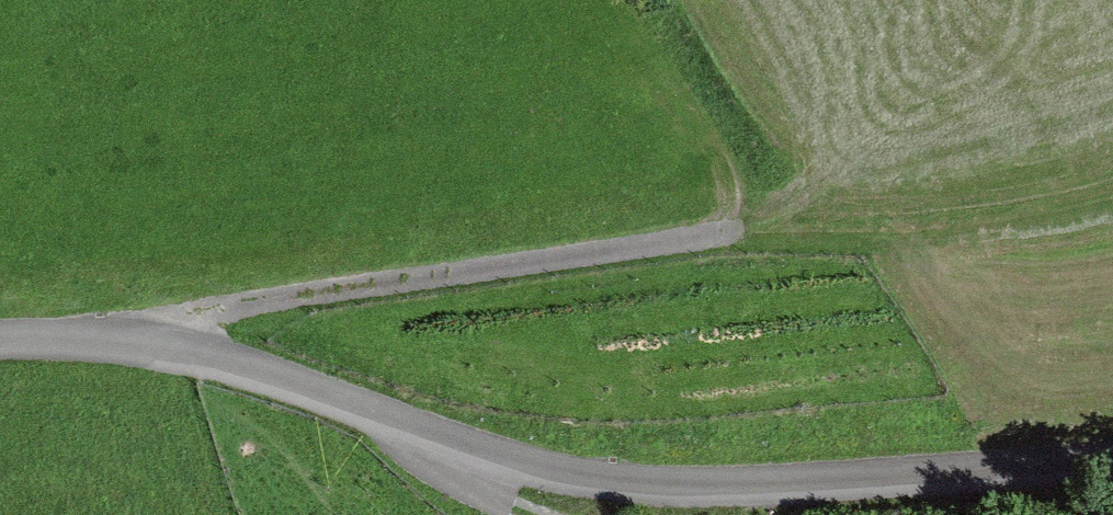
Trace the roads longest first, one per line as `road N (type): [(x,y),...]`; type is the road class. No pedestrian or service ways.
road 1 (unclassified): [(0,332),(90,331),(254,360),(542,467),(757,479),(992,472),(1112,458)]
road 2 (track): [(415,423),(462,475),(540,514)]

